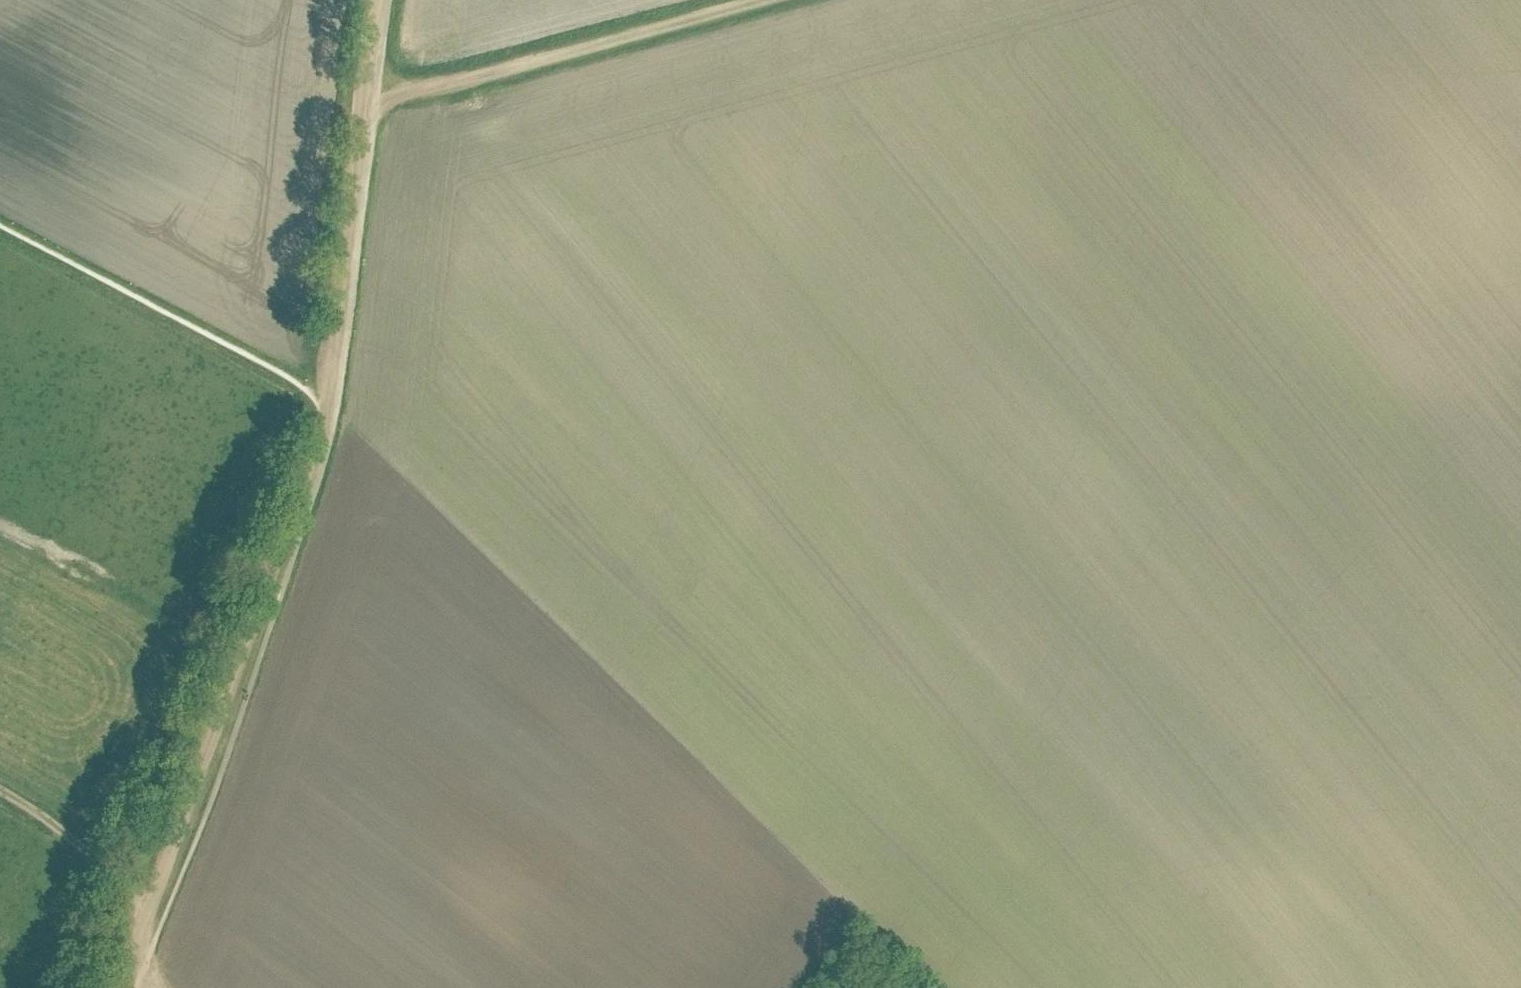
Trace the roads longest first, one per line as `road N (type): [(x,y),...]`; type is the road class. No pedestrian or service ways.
road 1 (track): [(122,977),(277,561),(324,398)]
road 2 (track): [(761,0),(396,96),(362,95)]
road 3 (track): [(324,398),(375,0)]
road 4 (track): [(144,915),(85,850),(0,792)]

